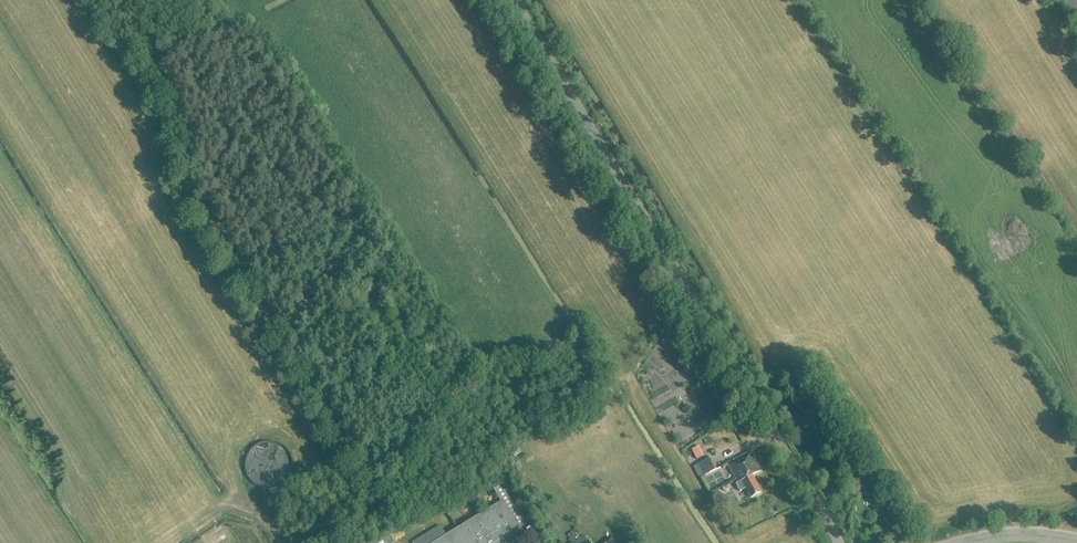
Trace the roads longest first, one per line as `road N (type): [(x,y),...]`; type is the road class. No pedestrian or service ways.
road 1 (tertiary): [(838,542),(514,0)]
road 2 (tertiary): [(1076,539),(1013,533),(958,542)]

